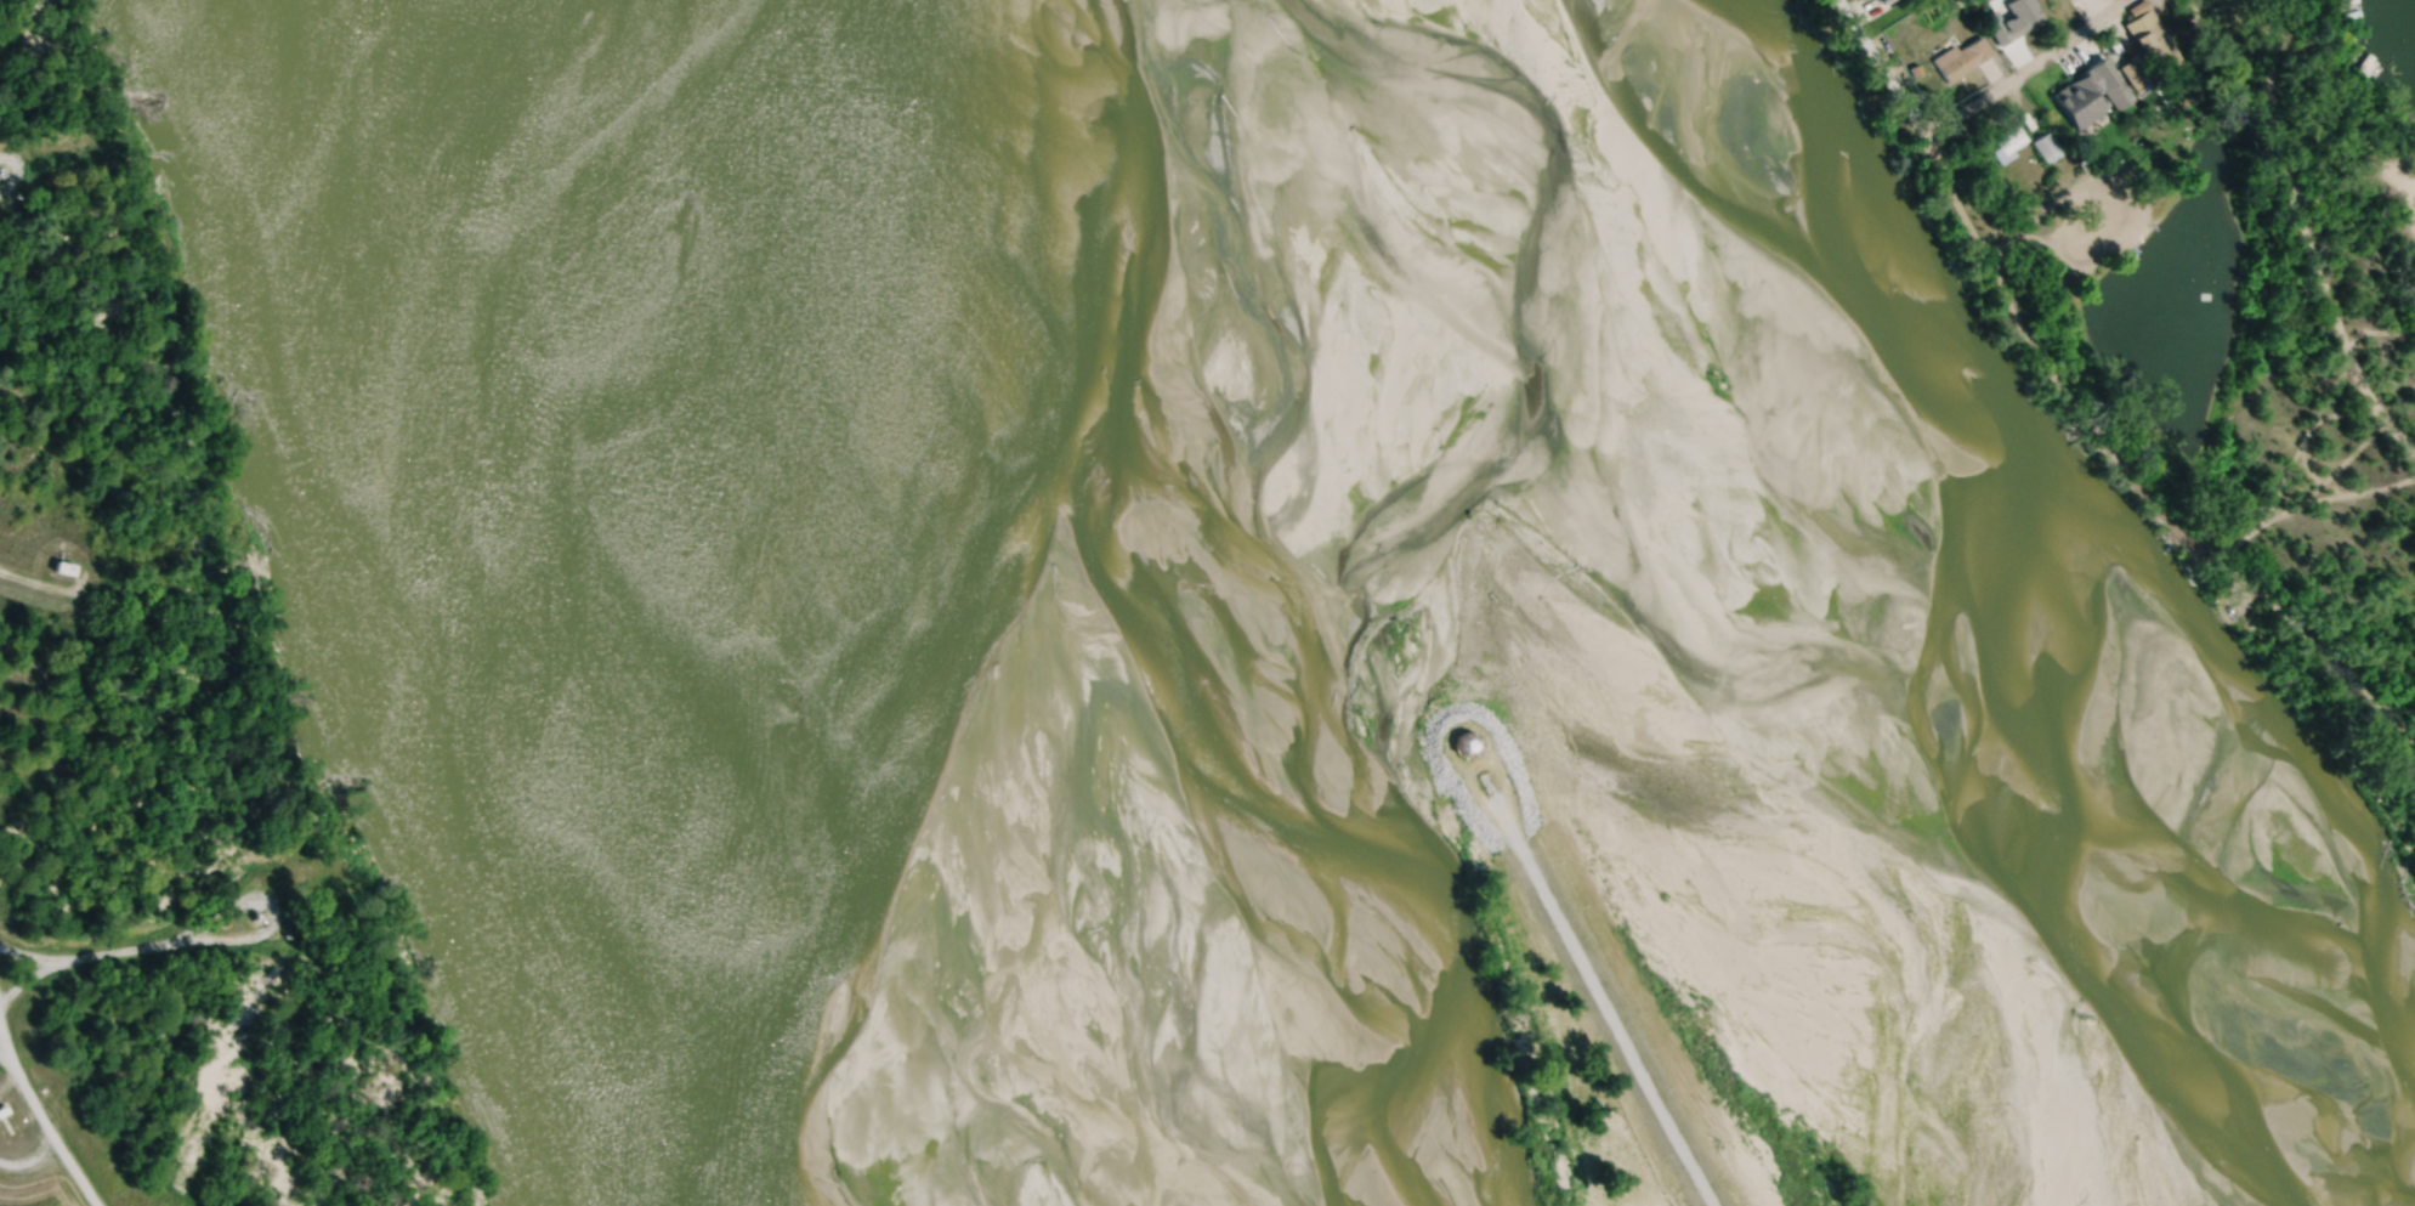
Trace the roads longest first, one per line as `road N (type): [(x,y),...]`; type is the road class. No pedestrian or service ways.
road 1 (residential): [(2136,0),(1945,126),(1928,125),(1898,90),(1842,0)]

